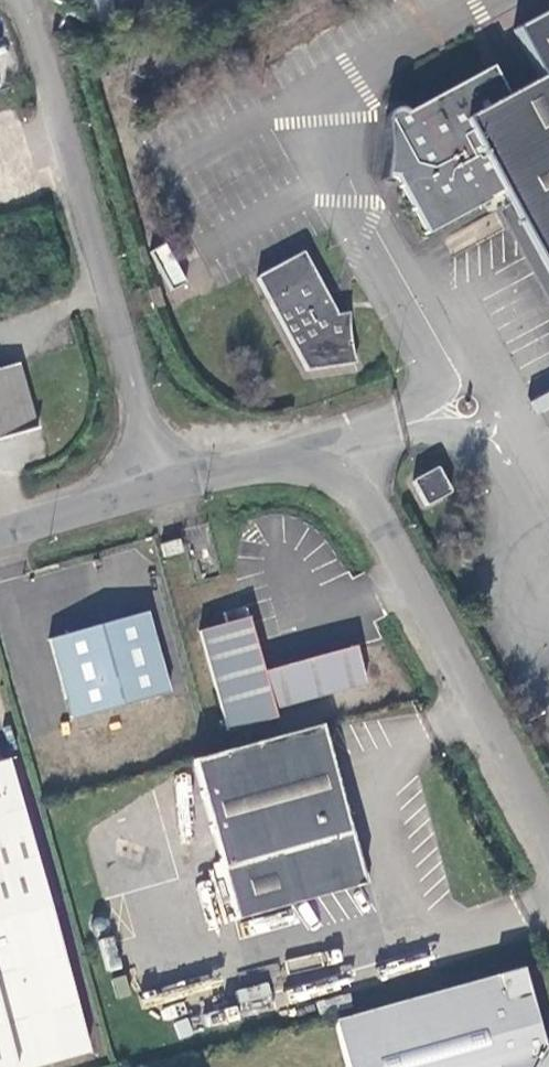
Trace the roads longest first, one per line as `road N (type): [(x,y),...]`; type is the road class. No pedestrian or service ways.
road 1 (unclassified): [(160,489),(294,464),(332,474),(359,495),(548,848)]
road 2 (unclassified): [(160,489),(36,40),(18,0)]
road 3 (unclassified): [(0,534),(160,489)]

